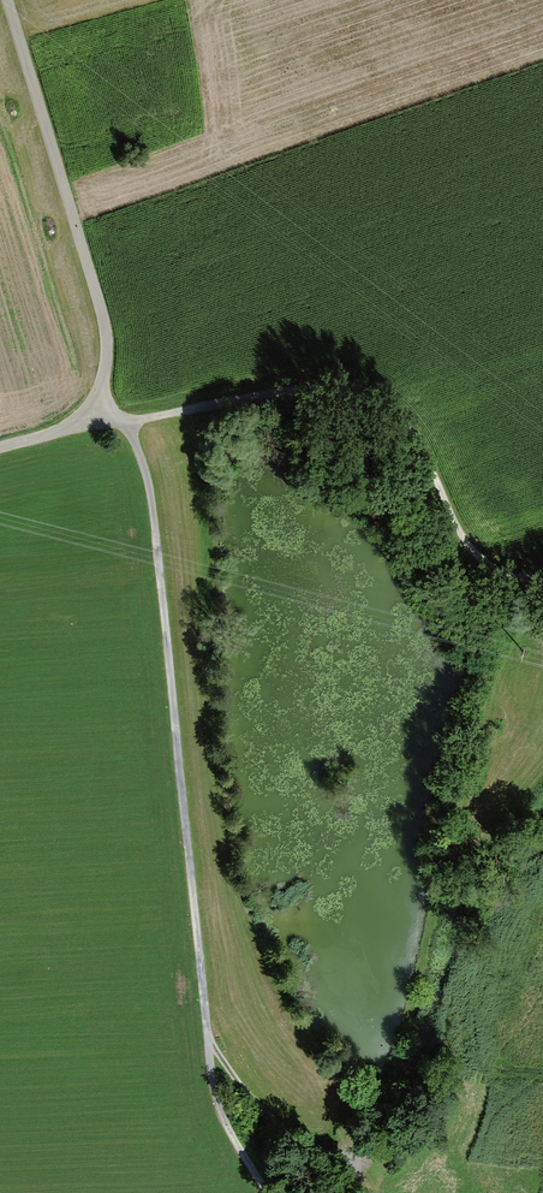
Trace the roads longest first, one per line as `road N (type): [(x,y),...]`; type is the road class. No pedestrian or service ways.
road 1 (track): [(131,421),(153,516),(216,1095),(267,1192)]
road 2 (track): [(131,421),(293,391),(353,391),(404,426),(467,535),(498,561),(542,567)]
road 3 (track): [(90,415),(104,378),(107,330),(7,0)]
road 4 (track): [(366,1192),(343,1160),(244,1089),(207,1032)]

